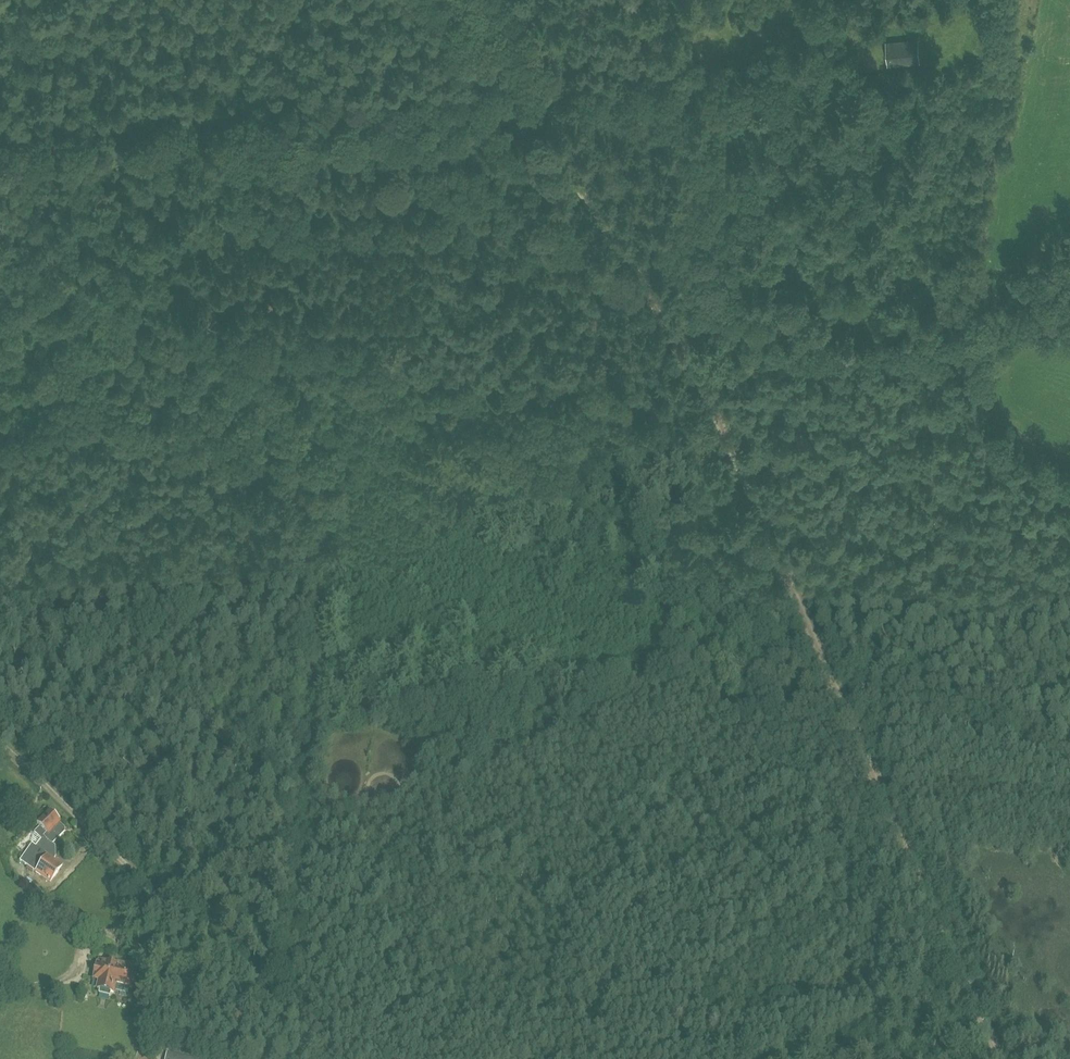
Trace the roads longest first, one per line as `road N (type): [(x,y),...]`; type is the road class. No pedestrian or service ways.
road 1 (track): [(458,0),(690,372),(999,1058)]
road 2 (track): [(313,1058),(0,743)]

